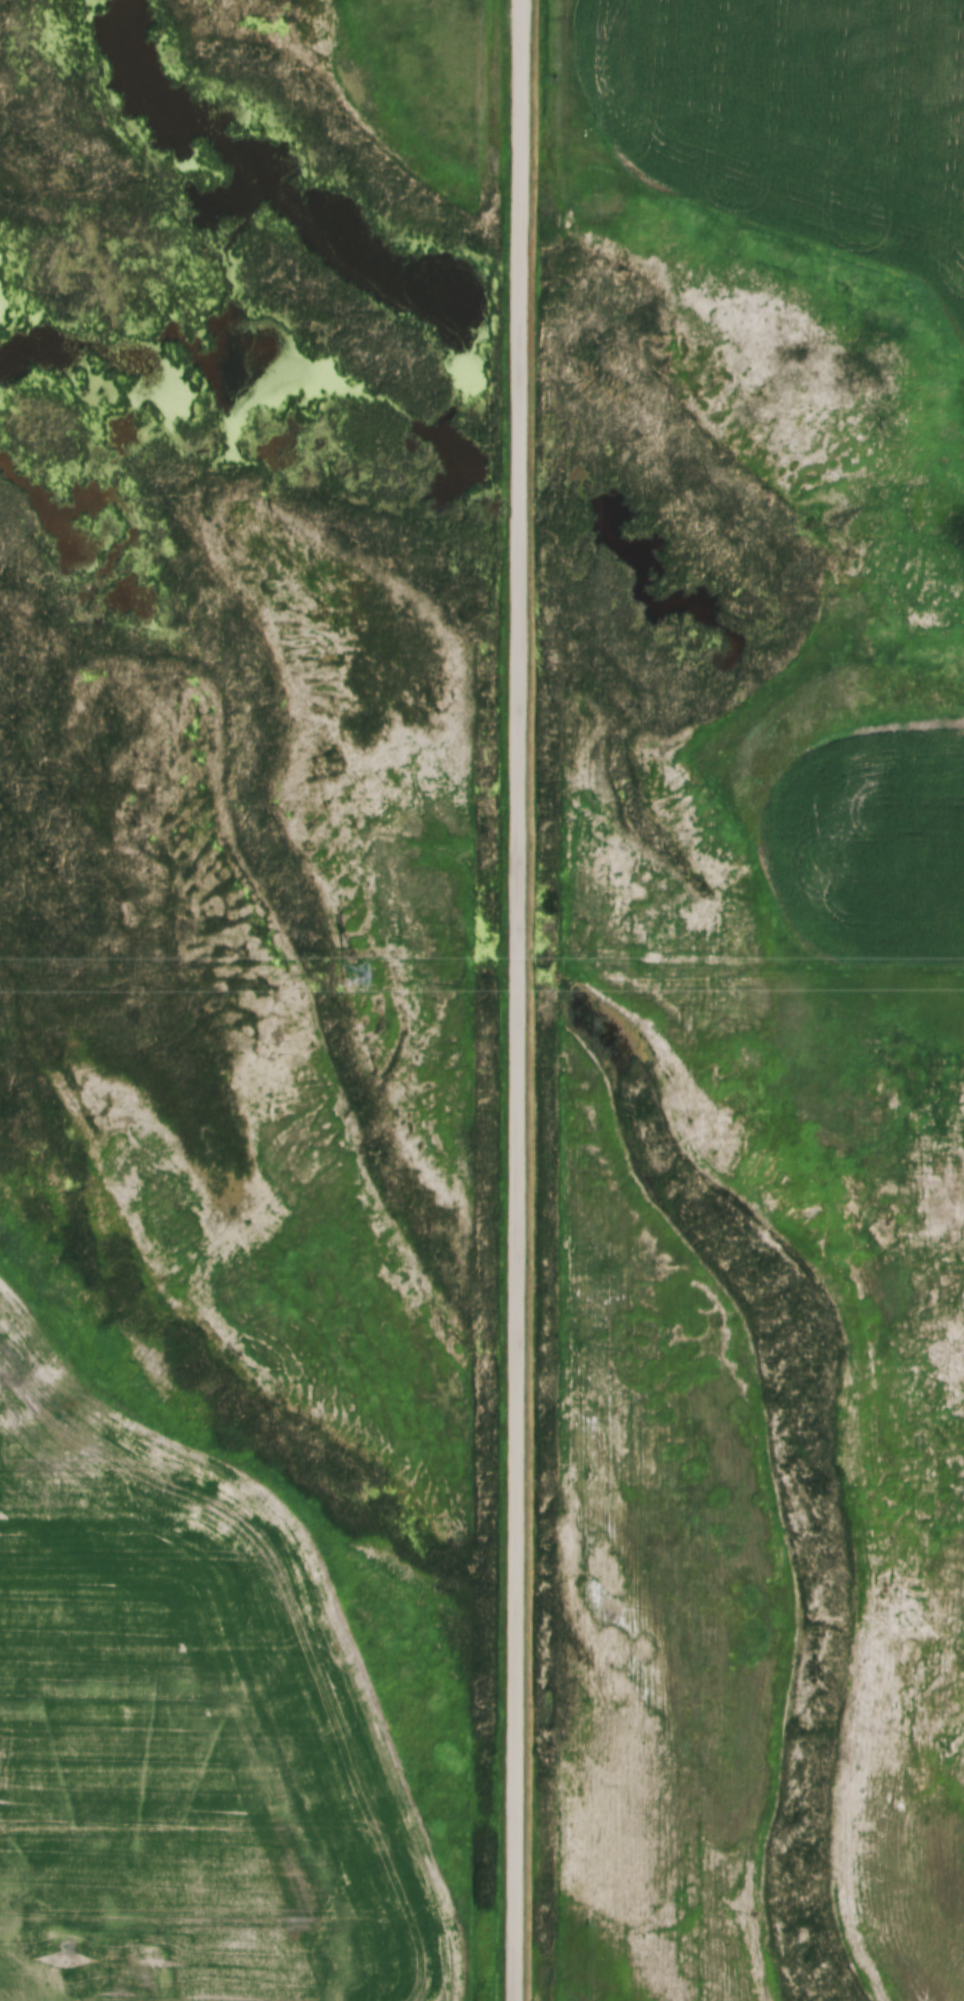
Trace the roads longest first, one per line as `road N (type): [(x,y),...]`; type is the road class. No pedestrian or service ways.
road 1 (residential): [(517,2000),(524,0)]

